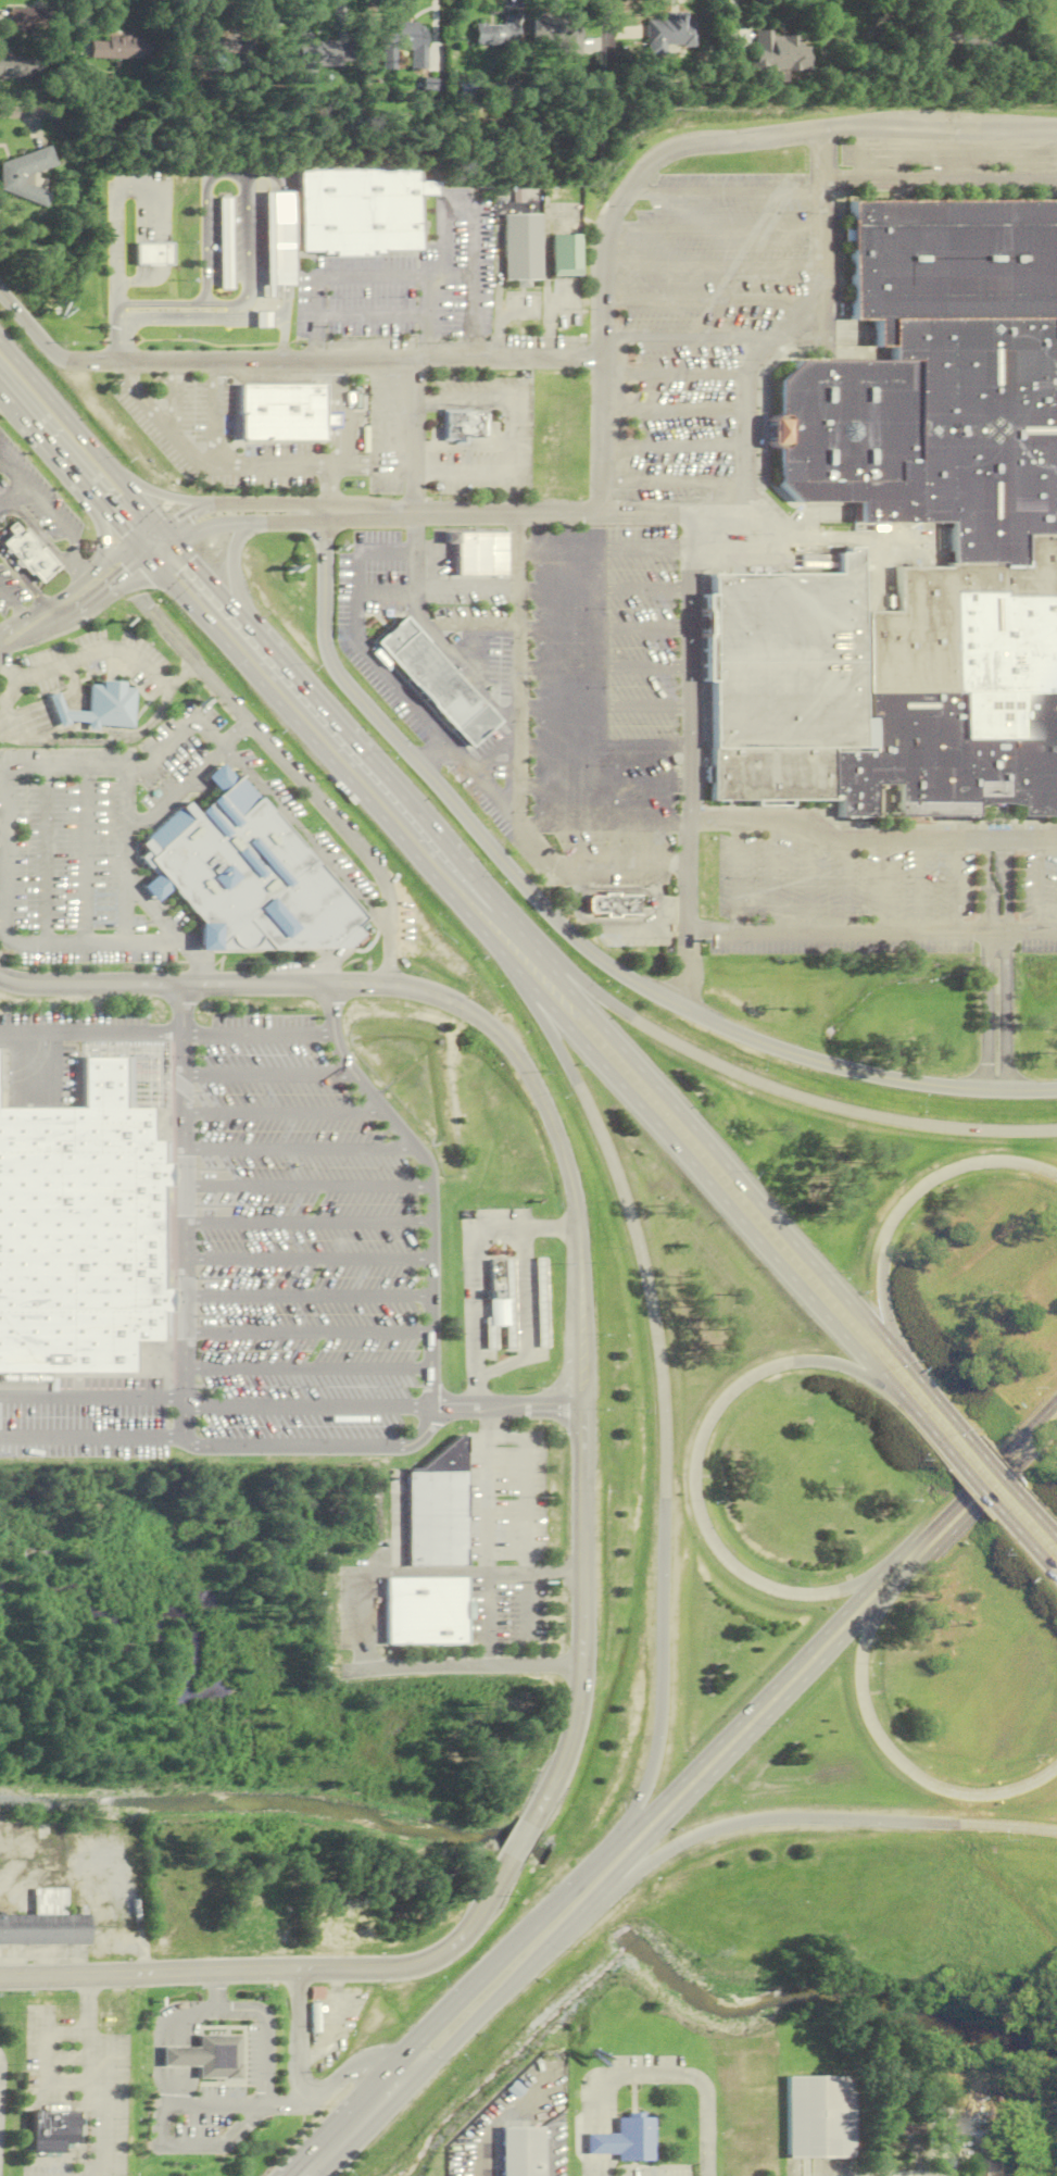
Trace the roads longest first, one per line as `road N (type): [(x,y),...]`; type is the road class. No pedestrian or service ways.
road 1 (residential): [(392,987),(473,1011),(514,1048),(559,1135),(579,1215),(579,1686),(568,1744),(529,1823)]
road 2 (primary): [(525,978),(958,1462)]
road 3 (residential): [(331,513),(329,638),(340,671),(565,926),(680,1004)]
road 4 (primary): [(142,552),(525,978)]
road 5 (residential): [(822,129),(681,147),(643,173),(618,208),(602,265),(602,513)]
road 6 (residential): [(603,357),(67,359)]
road 7 (primary): [(511,922),(436,860),(153,546)]
road 8 (primary): [(882,1341),(539,955)]
road 9 (primary): [(876,1579),(794,1593),(751,1577),(710,1539),(693,1481),(706,1424),(748,1377),(817,1361),(889,1385)]
road 10 (primary): [(1056,1130),(924,1125),(846,1111),(747,1078),(633,1020)]
road 11 (primary): [(578,1086),(620,1186),(647,1286),(664,1411),(664,1500)]
road 12 (primary): [(584,1904),(873,1606)]
road 13 (primary): [(511,922),(242,614)]
road 14 (primary): [(584,1904),(664,1852),(743,1822),(959,1824)]
road 15 (residential): [(199,663),(382,875),(393,908),(392,987)]
road 16 (residential): [(680,1004),(731,1031),(852,1070),(947,1087),(1056,1090)]
road 17 (primary): [(876,1579),(621,1841)]
road 18 (primary): [(664,1500),(658,1733),(621,1841)]
road 19 (residential): [(0,976),(25,984),(331,986)]
road 20 (primary): [(621,1841),(432,2029),(414,2065)]
road 21 (residential): [(300,1971),(0,1978)]
road 22 (primary): [(1056,1767),(997,1793),(949,1790),(920,1778),(884,1747),(869,1719),(860,1691),(863,1644)]
road 23 (residential): [(602,513),(331,513)]
road 24 (residential): [(511,1856),(477,1917),(430,1960),(300,1971)]
road 25 (primary): [(873,1606),(1056,1418)]
road 26 (primary): [(173,536),(0,341)]
road 27 (primary): [(1056,1393),(876,1579)]
road 28 (residential): [(338,1673),(580,1666)]
road 29 (primary): [(414,2065),(448,2047),(584,1904)]
road 30 (residential): [(395,2089),(356,2067),(324,2097),(304,2097),(300,1971)]
road 31 (residential): [(1056,128),(822,129)]
road 32 (primary): [(879,1253),(903,1203),(955,1168),(1002,1161),(1056,1178)]
road 33 (residential): [(331,513),(206,516),(173,536)]
road 34 (residential): [(414,358),(418,513)]
road 35 (primary): [(0,387),(99,502)]
road 36 (primary): [(980,1449),(882,1341)]
road 37 (residential): [(603,0),(602,128)]
road 38 (tertiary): [(46,631),(108,591),(142,552)]
road 39 (primary): [(395,2089),(310,2175)]
road 40 (primary): [(242,614),(243,551),(286,513)]
road 41 (primary): [(525,978),(578,1086)]

